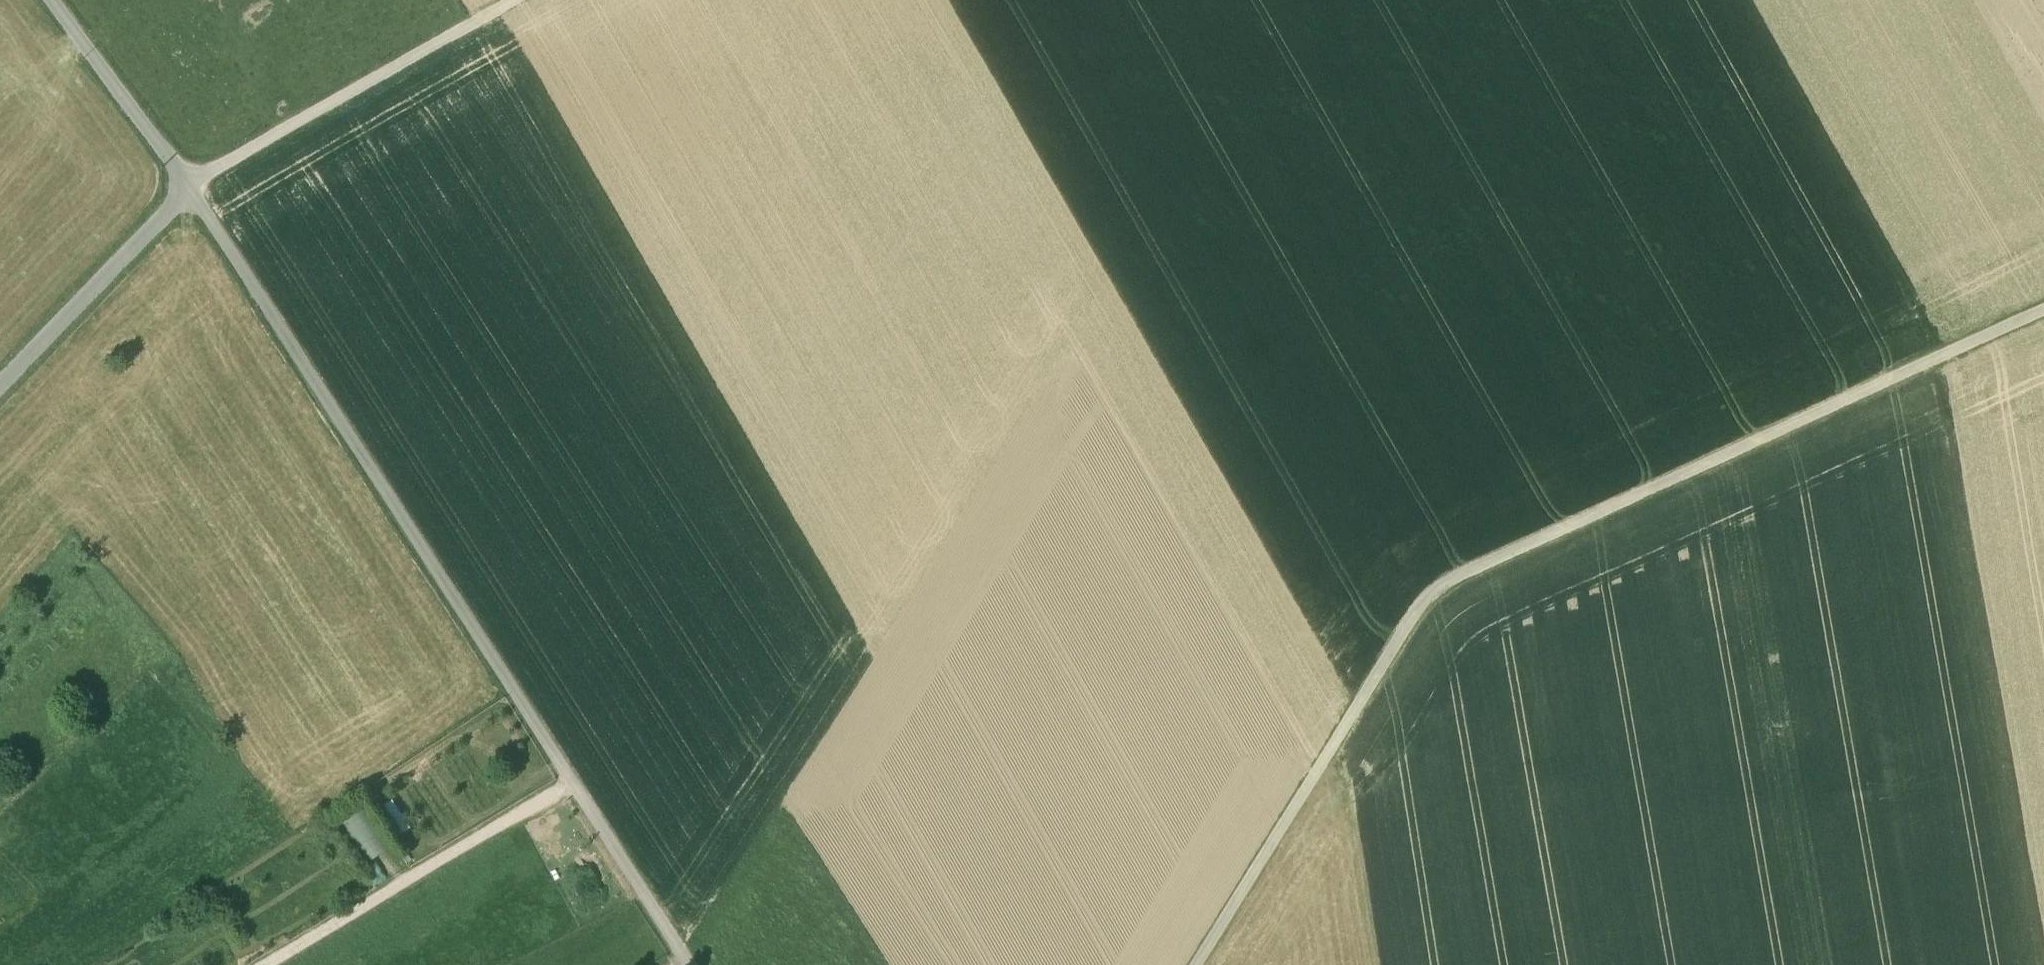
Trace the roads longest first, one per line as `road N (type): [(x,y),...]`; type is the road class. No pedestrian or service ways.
road 1 (track): [(2043,309),(1431,591),(1196,964)]
road 2 (track): [(188,187),(688,964)]
road 3 (track): [(512,0),(188,187)]
road 4 (track): [(0,383),(188,187)]

